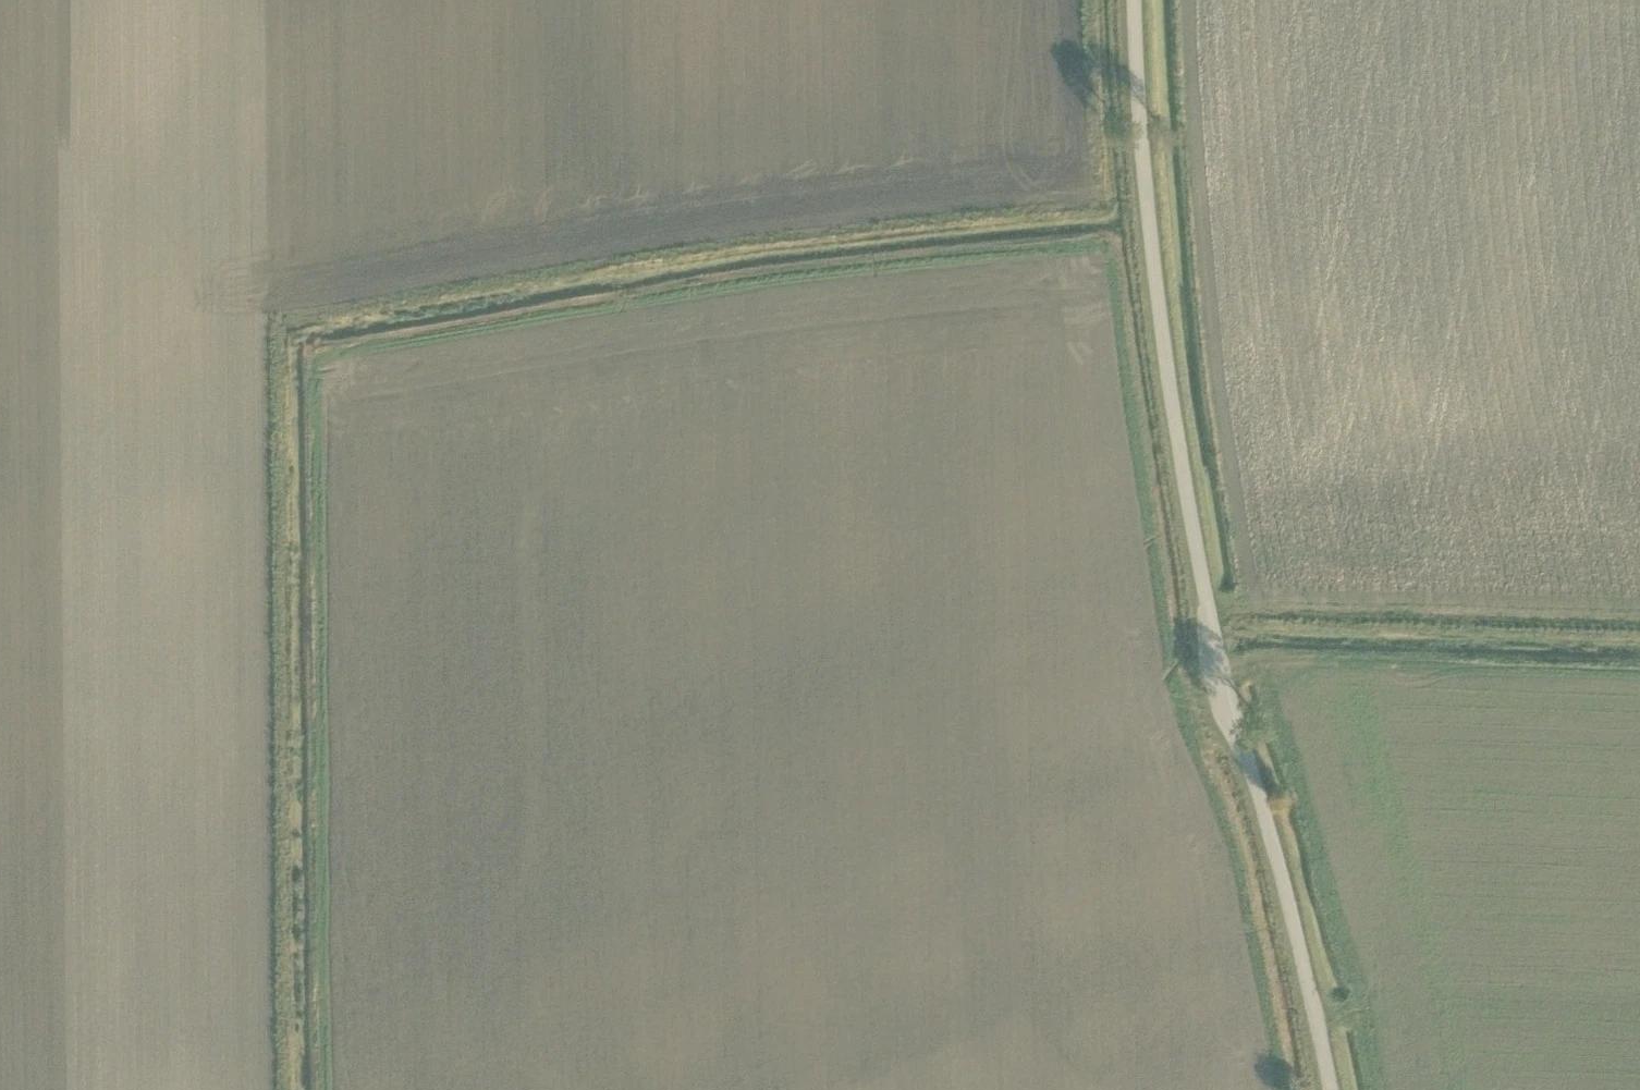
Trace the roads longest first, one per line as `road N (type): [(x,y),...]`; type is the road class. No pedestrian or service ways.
road 1 (tertiary): [(1332,1089),(1201,573),(1141,152),(1134,0)]

